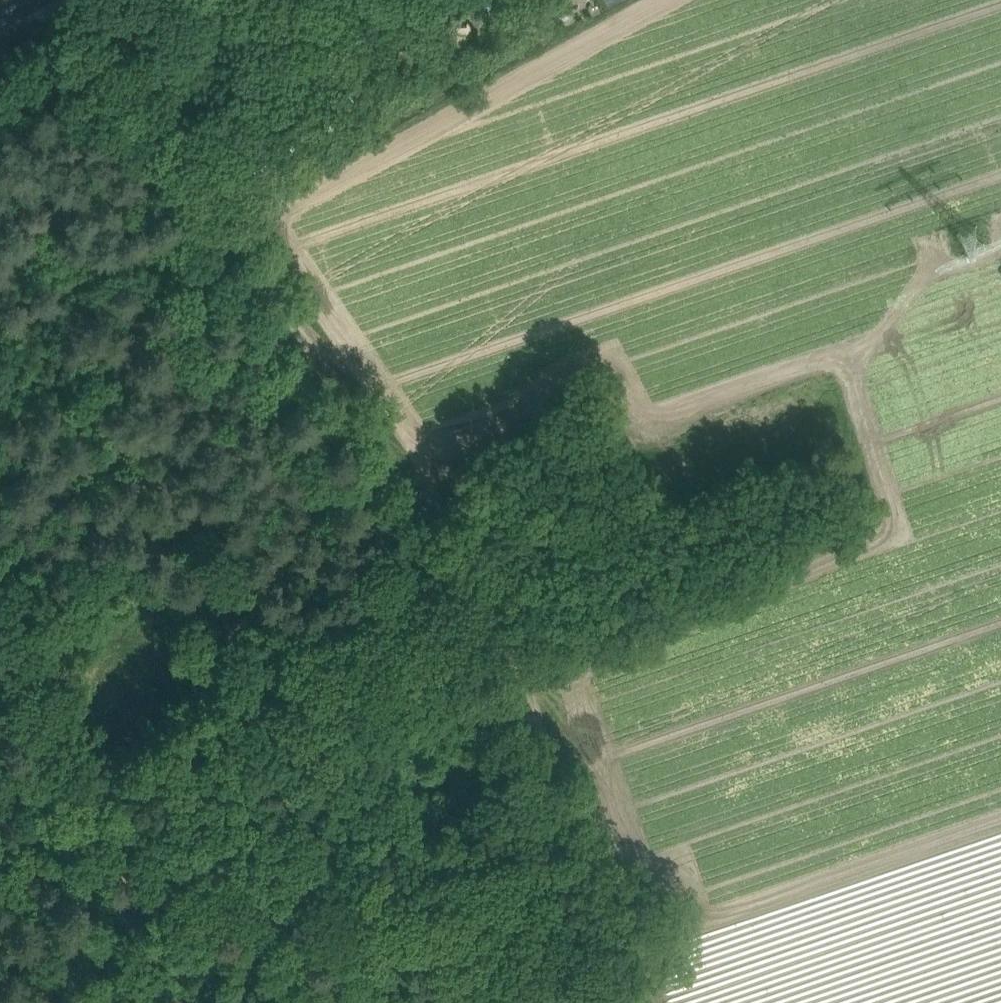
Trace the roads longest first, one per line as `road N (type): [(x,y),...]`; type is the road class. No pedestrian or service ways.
road 1 (track): [(37,0),(221,219),(463,571)]
road 2 (track): [(463,571),(518,648),(539,716),(564,1002)]

